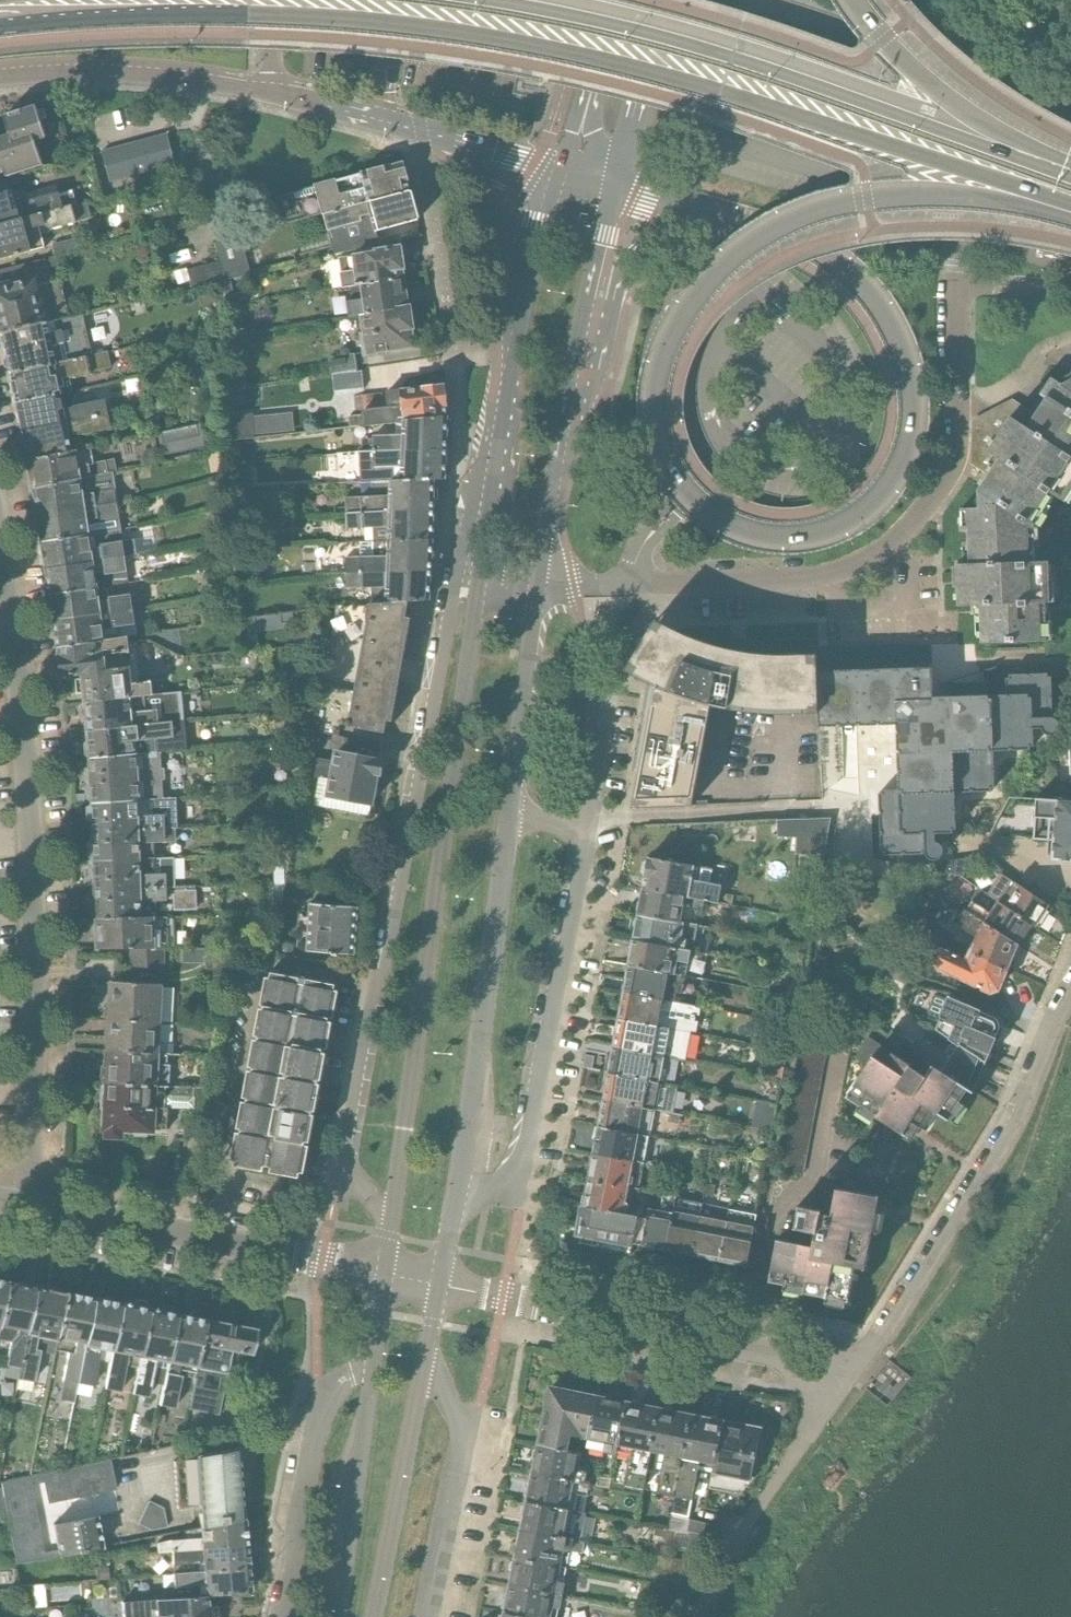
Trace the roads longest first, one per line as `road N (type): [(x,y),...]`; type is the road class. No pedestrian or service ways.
road 1 (primary): [(694,207),(742,221),(760,227),(783,234),(852,270),(887,314),(912,374),(915,432),(895,482),(846,526),(793,539),(752,533),(708,512),(667,460),(655,417),(657,380),(692,302),(756,239),(766,233),(779,225),(790,220),(833,205),(905,194),(1054,207)]
road 2 (primary): [(0,21),(249,12),(459,31),(682,82),(1054,207)]
road 3 (residential): [(456,580),(385,973),(372,997),(341,1163),(392,1223)]
road 4 (residential): [(24,1204),(35,907),(24,703),(0,534)]
road 5 (residential): [(958,274),(961,404),(954,453),(930,502),(881,552),(807,579),(537,590)]
road 6 (tertiary): [(478,583),(392,1223)]
road 7 (primary): [(1065,174),(718,49),(517,0)]
road 8 (residential): [(454,1206),(523,1176),(587,828)]
road 9 (residential): [(855,1372),(440,1285)]
road 10 (residential): [(855,1372),(989,1171),(1070,1010)]
road 11 (tertiary): [(454,1206),(509,816)]
road 12 (residential): [(386,1274),(24,1204)]
road 13 (tertiary): [(561,170),(495,473)]
road 14 (secondary): [(273,94),(561,170)]
road 15 (residential): [(696,1616),(750,1520),(855,1372)]
road 16 (residential): [(375,1357),(323,1395),(282,1616)]
road 17 (primary): [(1065,174),(943,98),(883,45),(850,0)]
road 18 (secondary): [(0,75),(128,73),(273,94)]
road 19 (residential): [(427,1616),(466,1430),(426,1360)]
road 20 (tertiary): [(537,590),(588,326)]
road 21 (tertiary): [(375,1357),(339,1616)]
road 22 (tertiary): [(376,1616),(426,1360)]
road 23 (tertiary): [(509,816),(537,590)]
road 24 (secondary): [(619,187),(673,6)]
road 25 (primary): [(588,326),(639,248),(694,207)]
road 26 (tertiary): [(588,326),(619,187)]
road 27 (residential): [(587,828),(600,695)]

